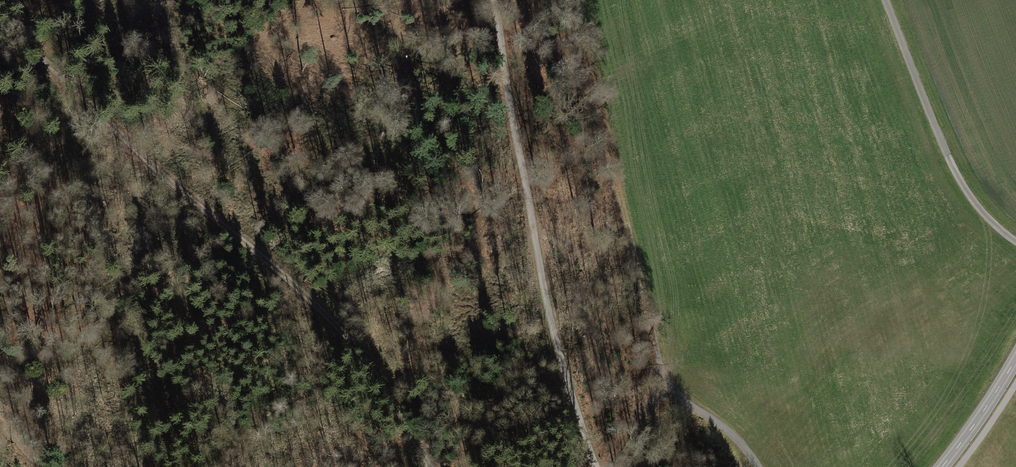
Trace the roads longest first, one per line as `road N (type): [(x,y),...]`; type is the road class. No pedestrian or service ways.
road 1 (track): [(0,14),(162,173),(345,334),(428,466)]
road 2 (track): [(596,466),(555,341),(494,0)]
road 3 (track): [(887,0),(952,167),(995,228),(1015,240)]
road 4 (track): [(603,466),(649,406),(671,399),(705,413),(759,466)]
road 5 (tertiary): [(1015,359),(943,466)]

